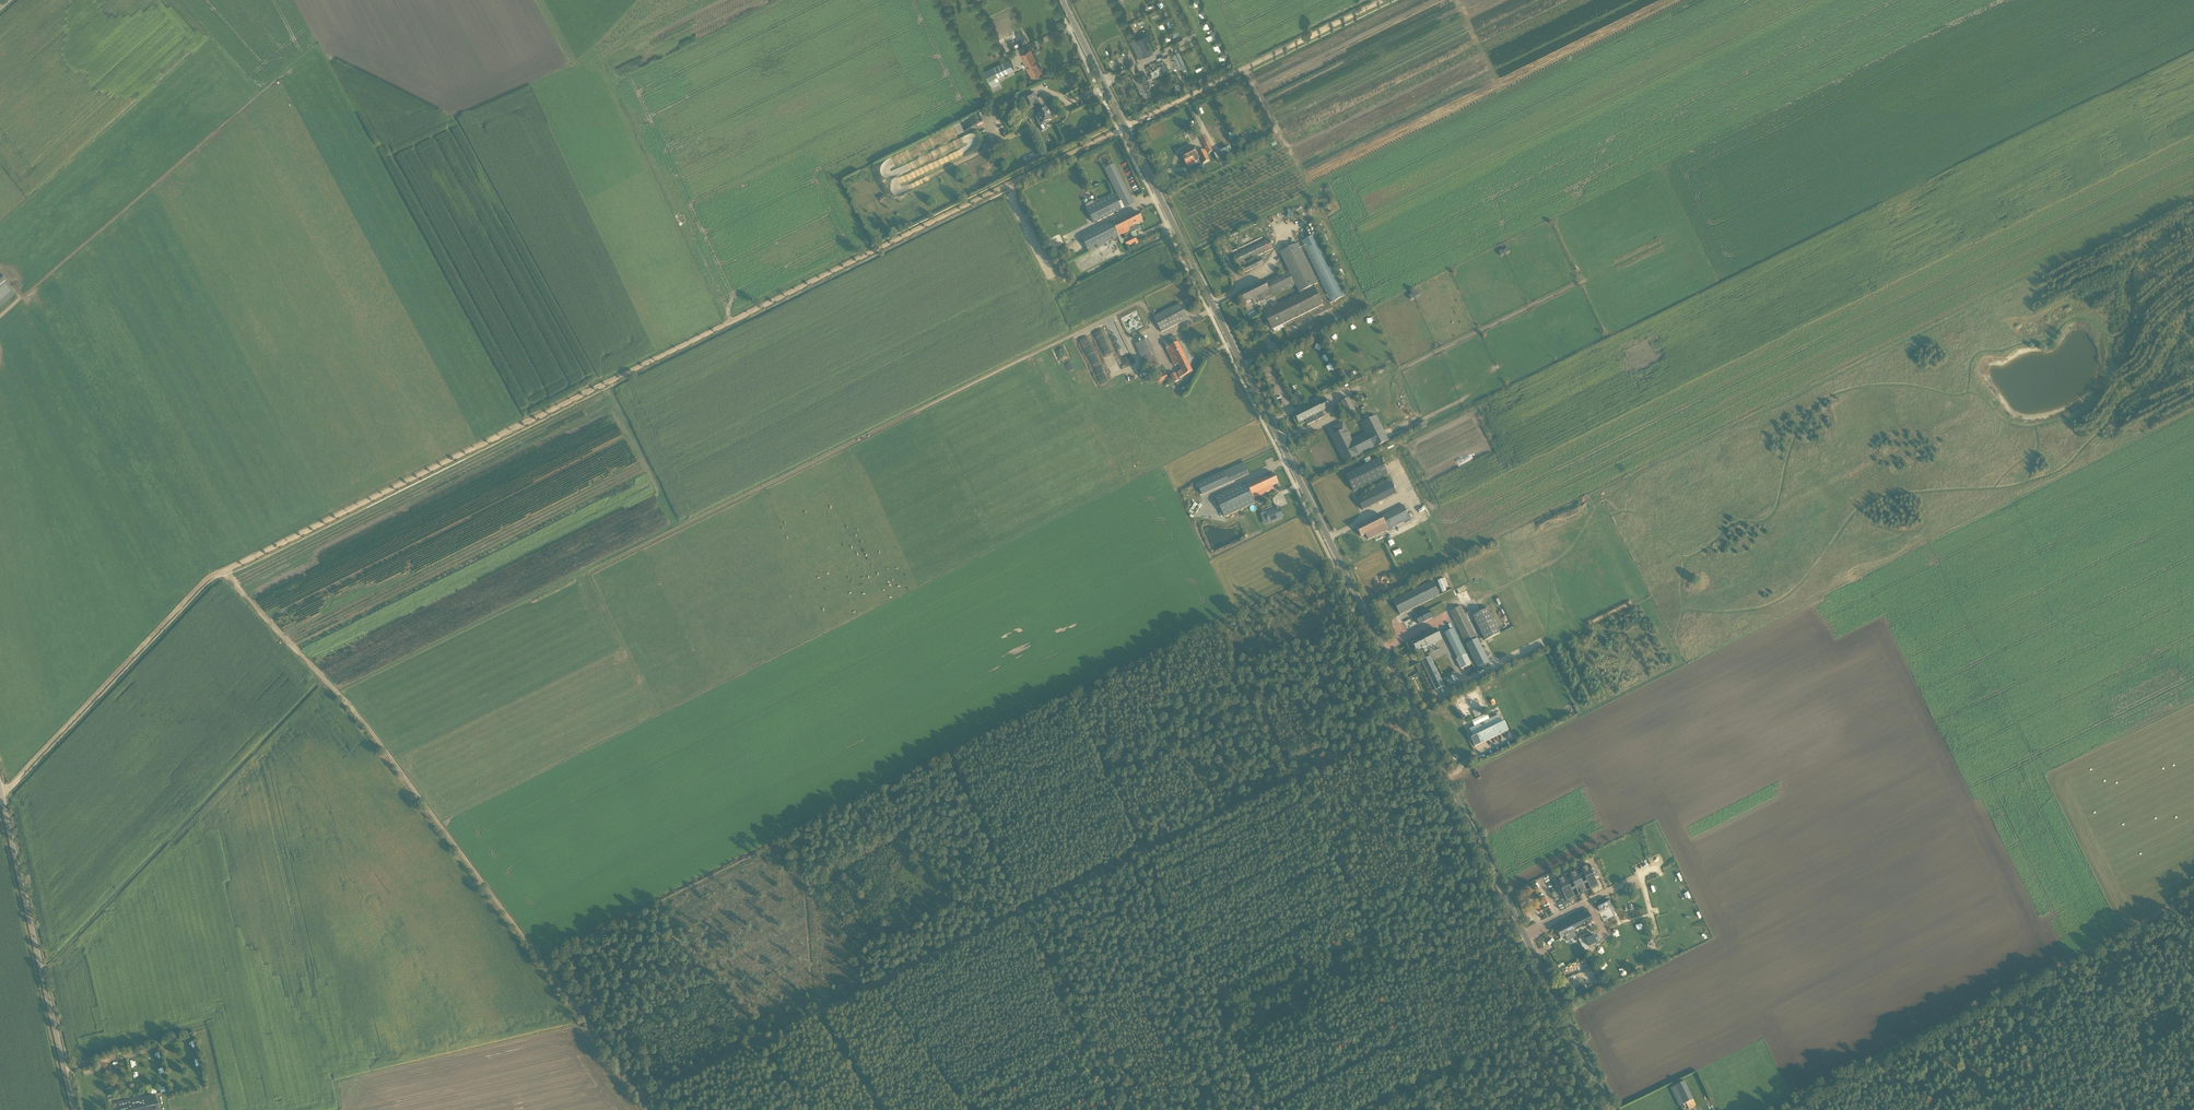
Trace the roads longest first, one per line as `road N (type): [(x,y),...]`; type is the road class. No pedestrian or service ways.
road 1 (track): [(1388,0),(221,571)]
road 2 (tertiary): [(1612,1109),(1063,0)]
road 3 (track): [(221,571),(363,723),(566,998)]
road 4 (track): [(1236,658),(1440,1073)]
road 5 (track): [(1787,1109),(2193,896)]
road 6 (unclassified): [(75,1109),(0,783)]
road 7 (track): [(221,571),(203,581),(0,799)]
road 8 (track): [(1144,853),(1416,717)]
road 9 (track): [(875,986),(1144,853)]
road 10 (track): [(1144,853),(1266,1109)]
road 11 (track): [(1114,1109),(1022,913)]
road 12 (track): [(1144,853),(1071,701)]
road 13 (track): [(875,986),(967,1109)]
road 14 (track): [(1427,1080),(1563,1012)]
road 15 (track): [(642,1100),(760,1042)]
road 16 (track): [(760,1042),(875,986)]
road 17 (track): [(566,998),(642,1100)]
road 18 (track): [(1996,1001),(2057,1109)]

